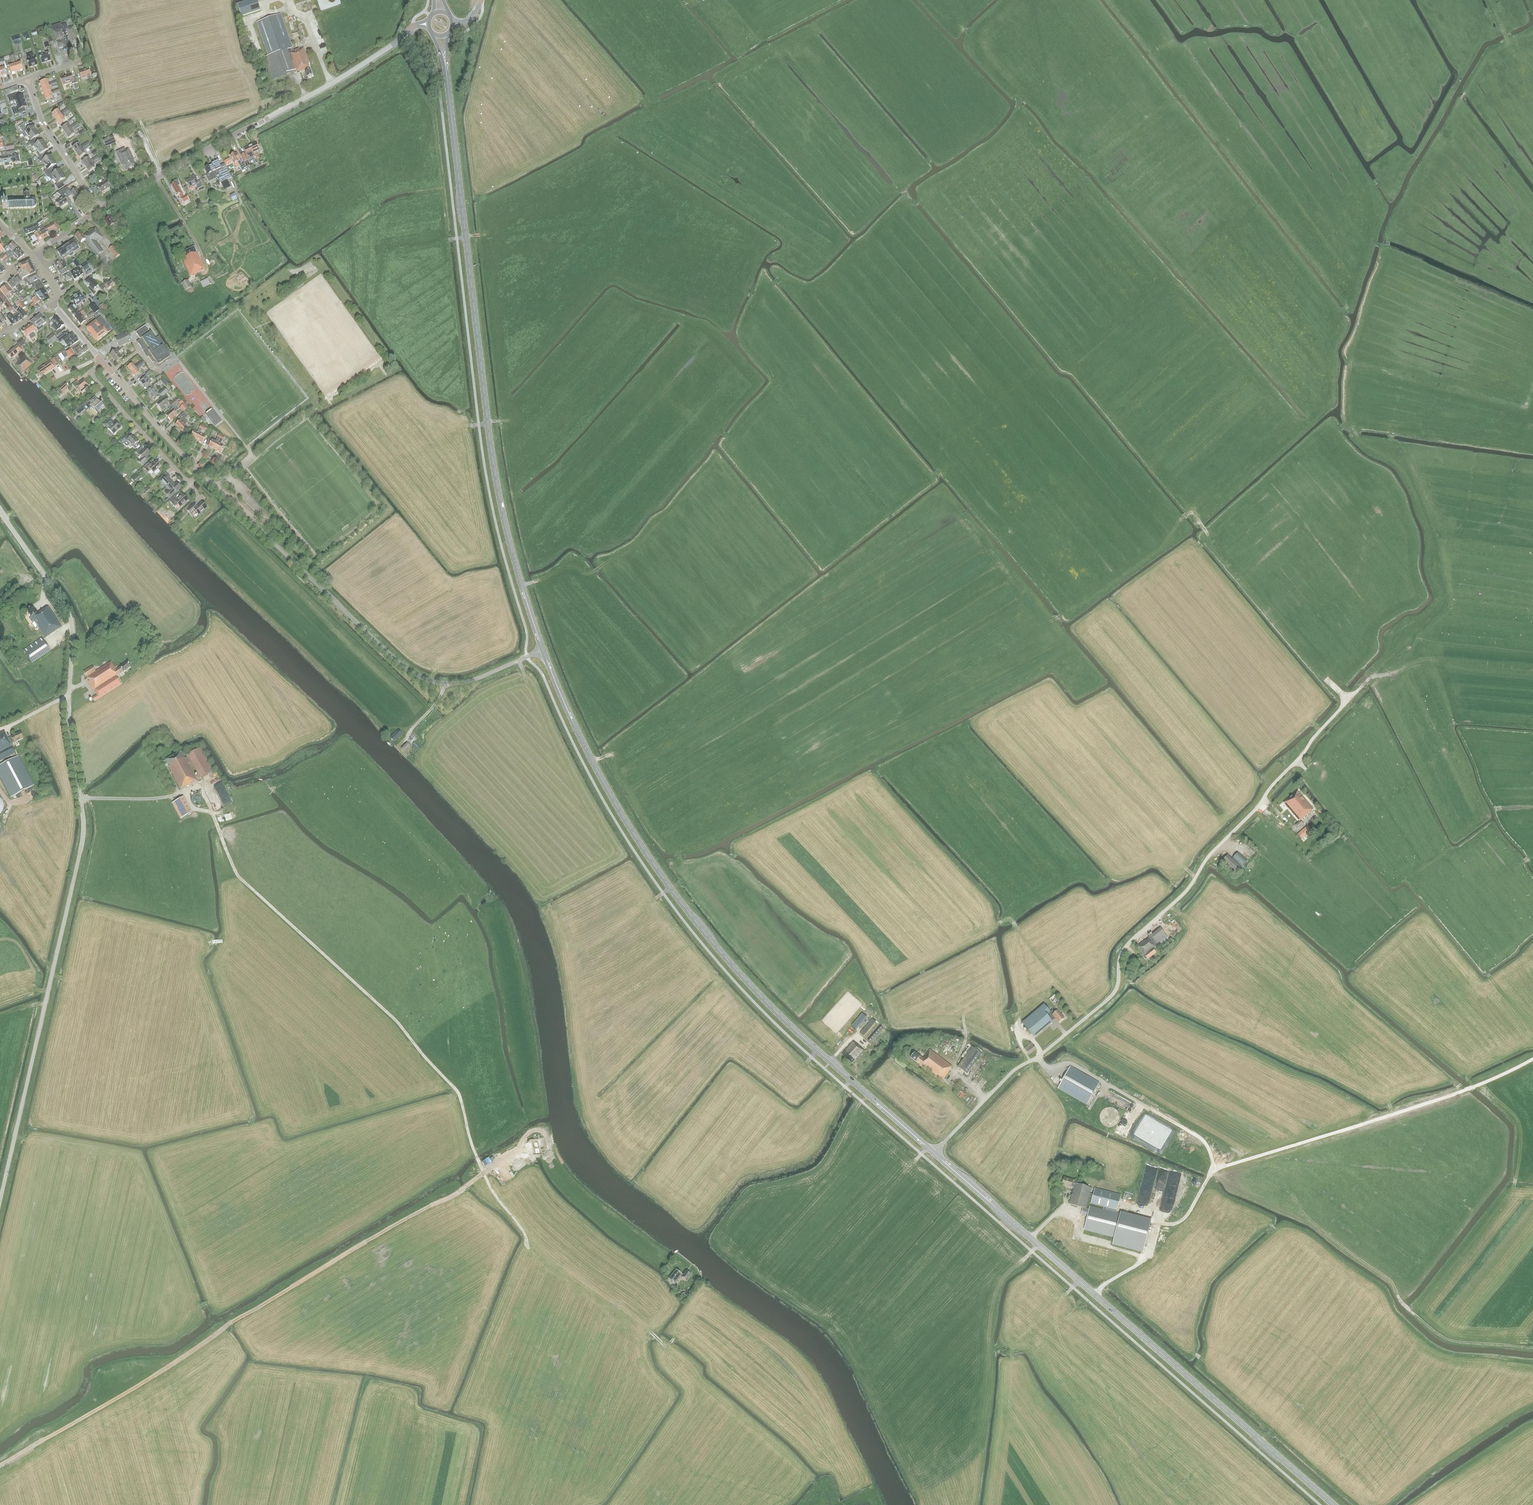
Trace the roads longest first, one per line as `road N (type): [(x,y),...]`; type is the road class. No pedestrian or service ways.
road 1 (primary): [(1334,1504),(738,971),(629,825),(543,650)]
road 2 (track): [(202,785),(238,876),(397,1021),(457,1090),(491,1188),(535,1256),(667,1347)]
road 3 (tertiary): [(0,1202),(84,830),(69,726),(71,620),(0,512)]
road 4 (primary): [(543,650),(491,447),(446,68)]
road 5 (tertiary): [(543,650),(466,682),(420,676),(201,473)]
road 6 (tertiary): [(101,208),(330,84),(414,26)]
road 7 (track): [(1532,1346),(1438,1334),(1285,1188),(1242,1161)]
road 8 (track): [(667,1347),(705,1295),(723,1303),(806,1370),(871,1494)]
road 9 (track): [(1532,1059),(1467,1090),(1242,1161)]
road 10 (track): [(52,975),(71,980),(232,939)]
road 11 (residential): [(201,473),(189,484),(122,411),(90,373),(102,362)]
road 12 (residential): [(101,208),(41,120),(28,79)]
road 13 (tertiary): [(201,473),(102,362)]

